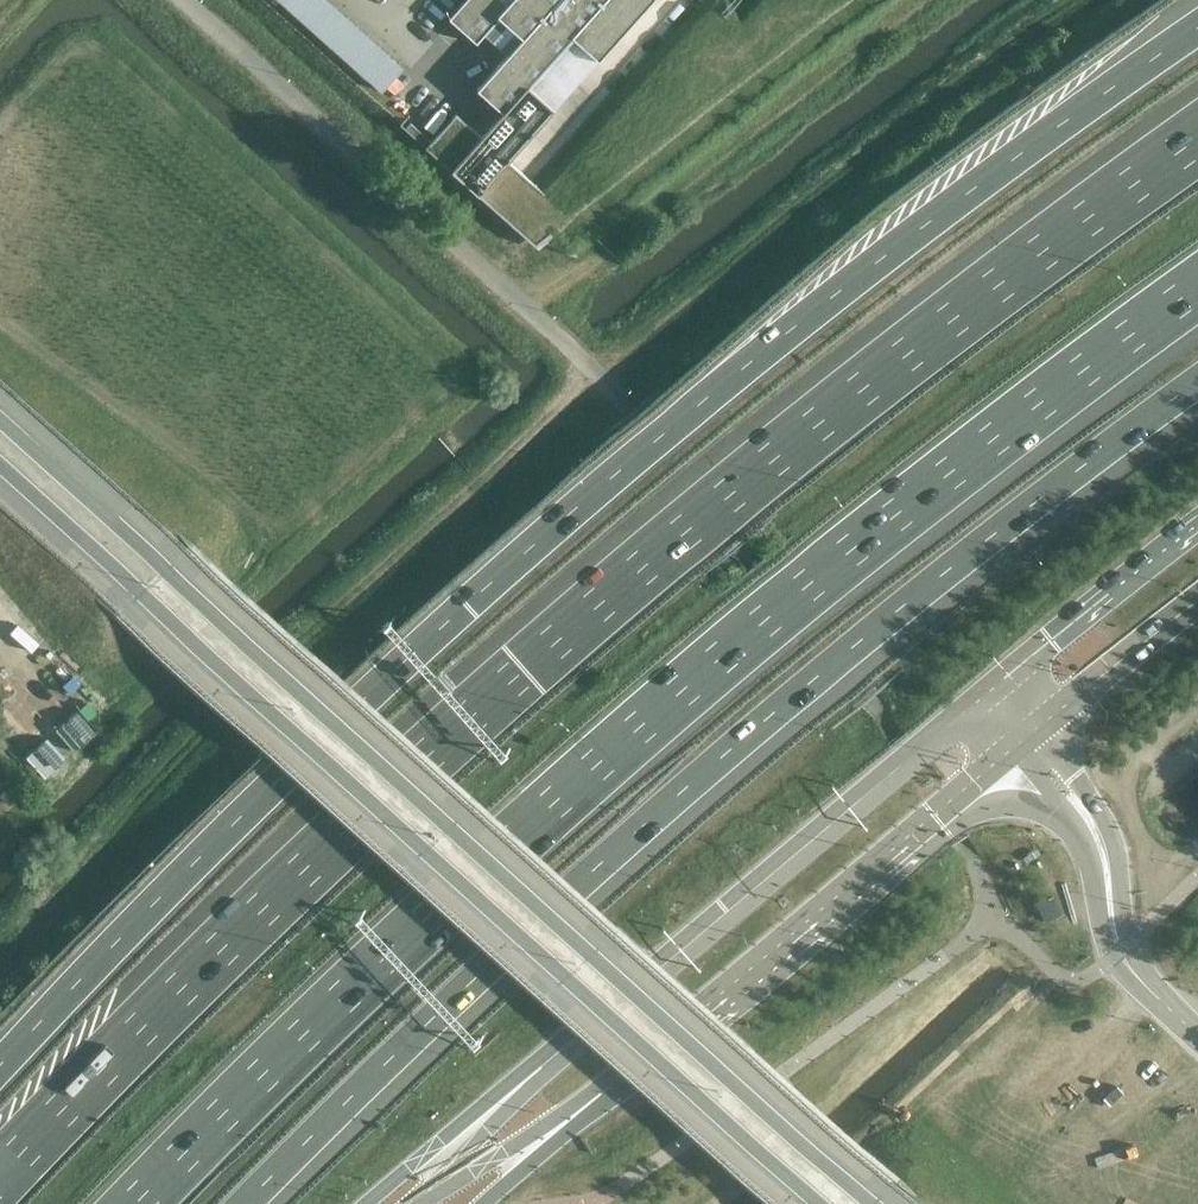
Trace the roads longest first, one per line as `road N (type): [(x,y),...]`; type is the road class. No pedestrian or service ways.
road 1 (motorway): [(1197,137),(1038,251),(367,792),(0,1179)]
road 2 (trunk): [(1167,49),(937,214),(544,535),(285,769),(0,1067)]
road 3 (motorway): [(140,1203),(386,951),(743,634),(1197,286)]
road 4 (motorway): [(248,1203),(471,982),(879,623),(1197,384)]
road 5 (unclassified): [(875,1203),(0,419)]
road 6 (unclassified): [(0,464),(823,1203)]
road 7 (tertiary): [(980,696),(546,1063),(365,1203)]
road 8 (tertiary): [(484,1203),(1005,757)]
road 9 (tertiary): [(1197,524),(980,696)]
road 10 (unclassified): [(1197,1036),(1118,950),(1100,847),(1083,815)]
road 11 (tertiary): [(1037,728),(1197,601)]

